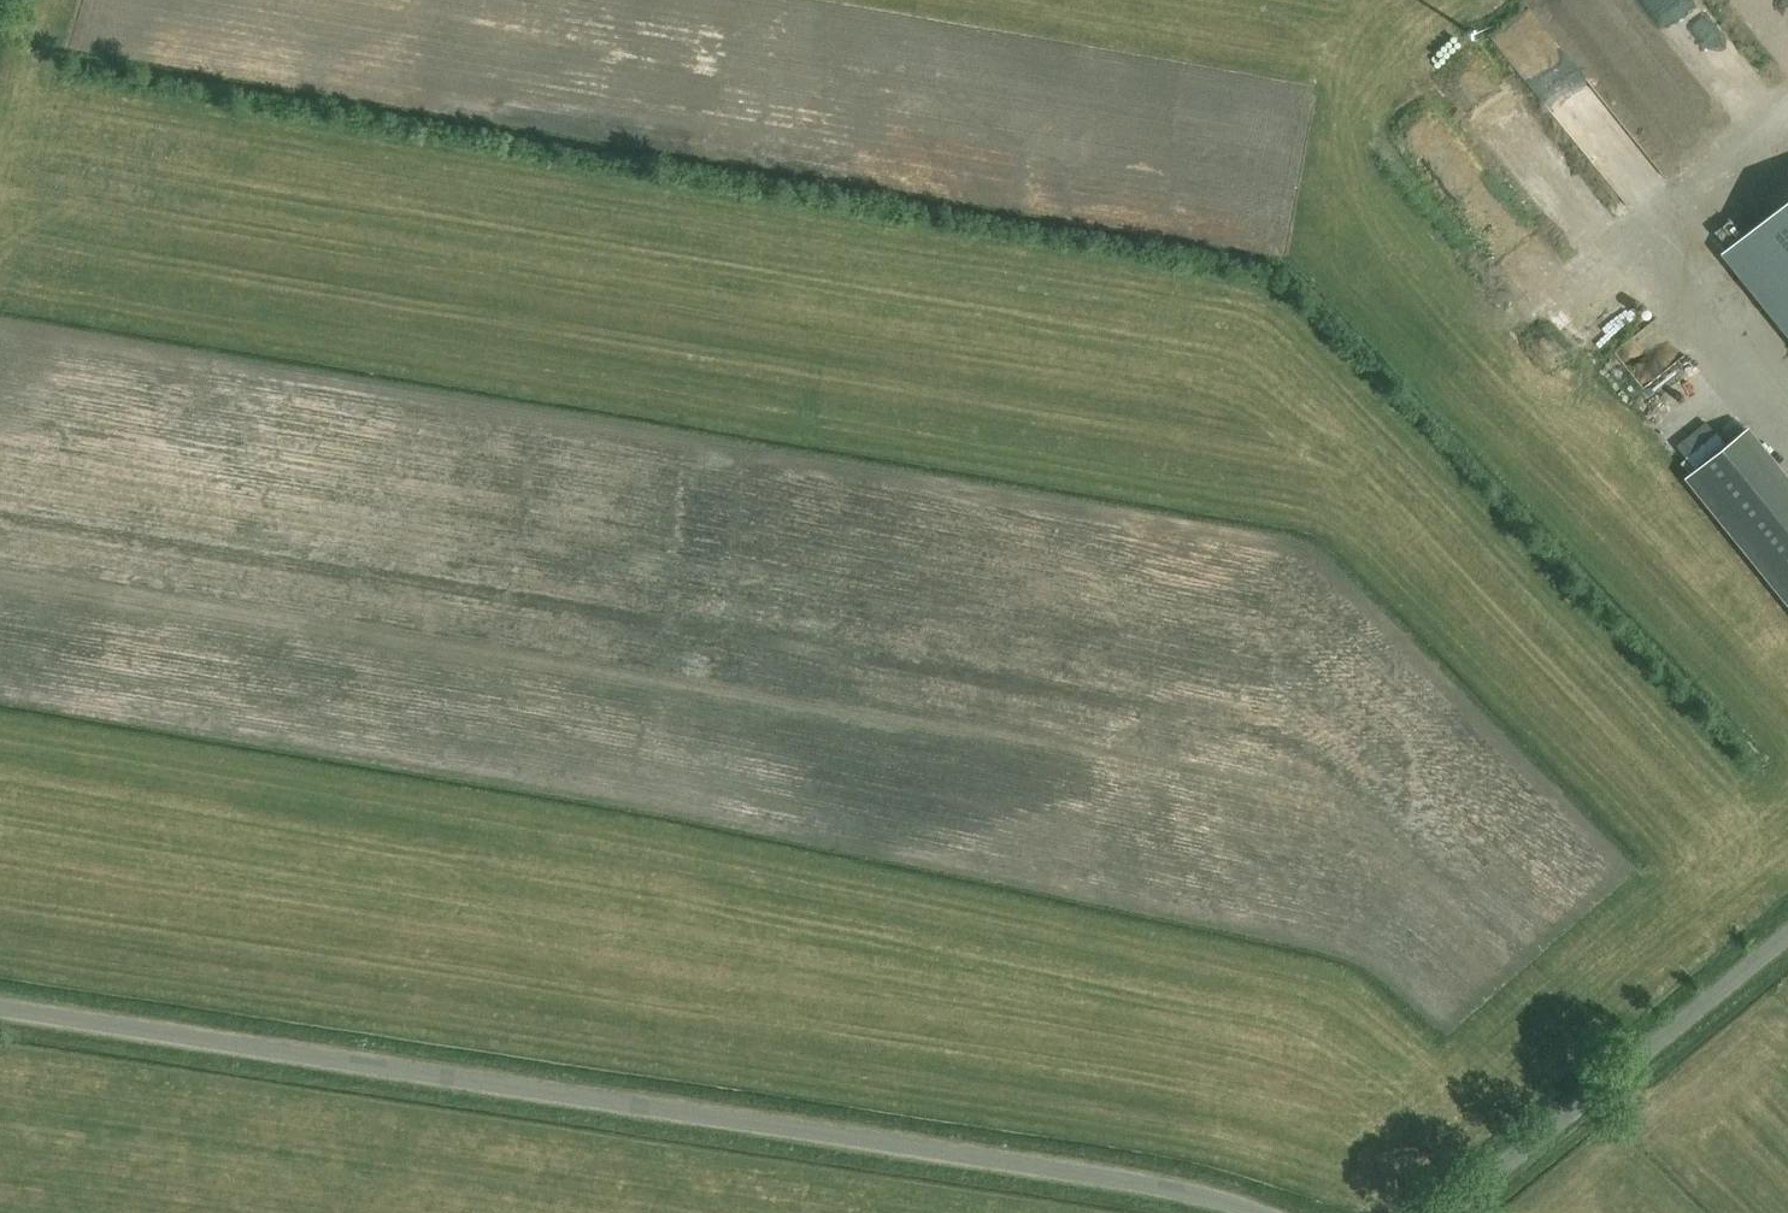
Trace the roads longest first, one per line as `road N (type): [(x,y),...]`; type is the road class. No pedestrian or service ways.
road 1 (unclassified): [(1265,1212),(1095,1175),(0,1007)]
road 2 (unclassified): [(1442,1212),(1787,934)]

